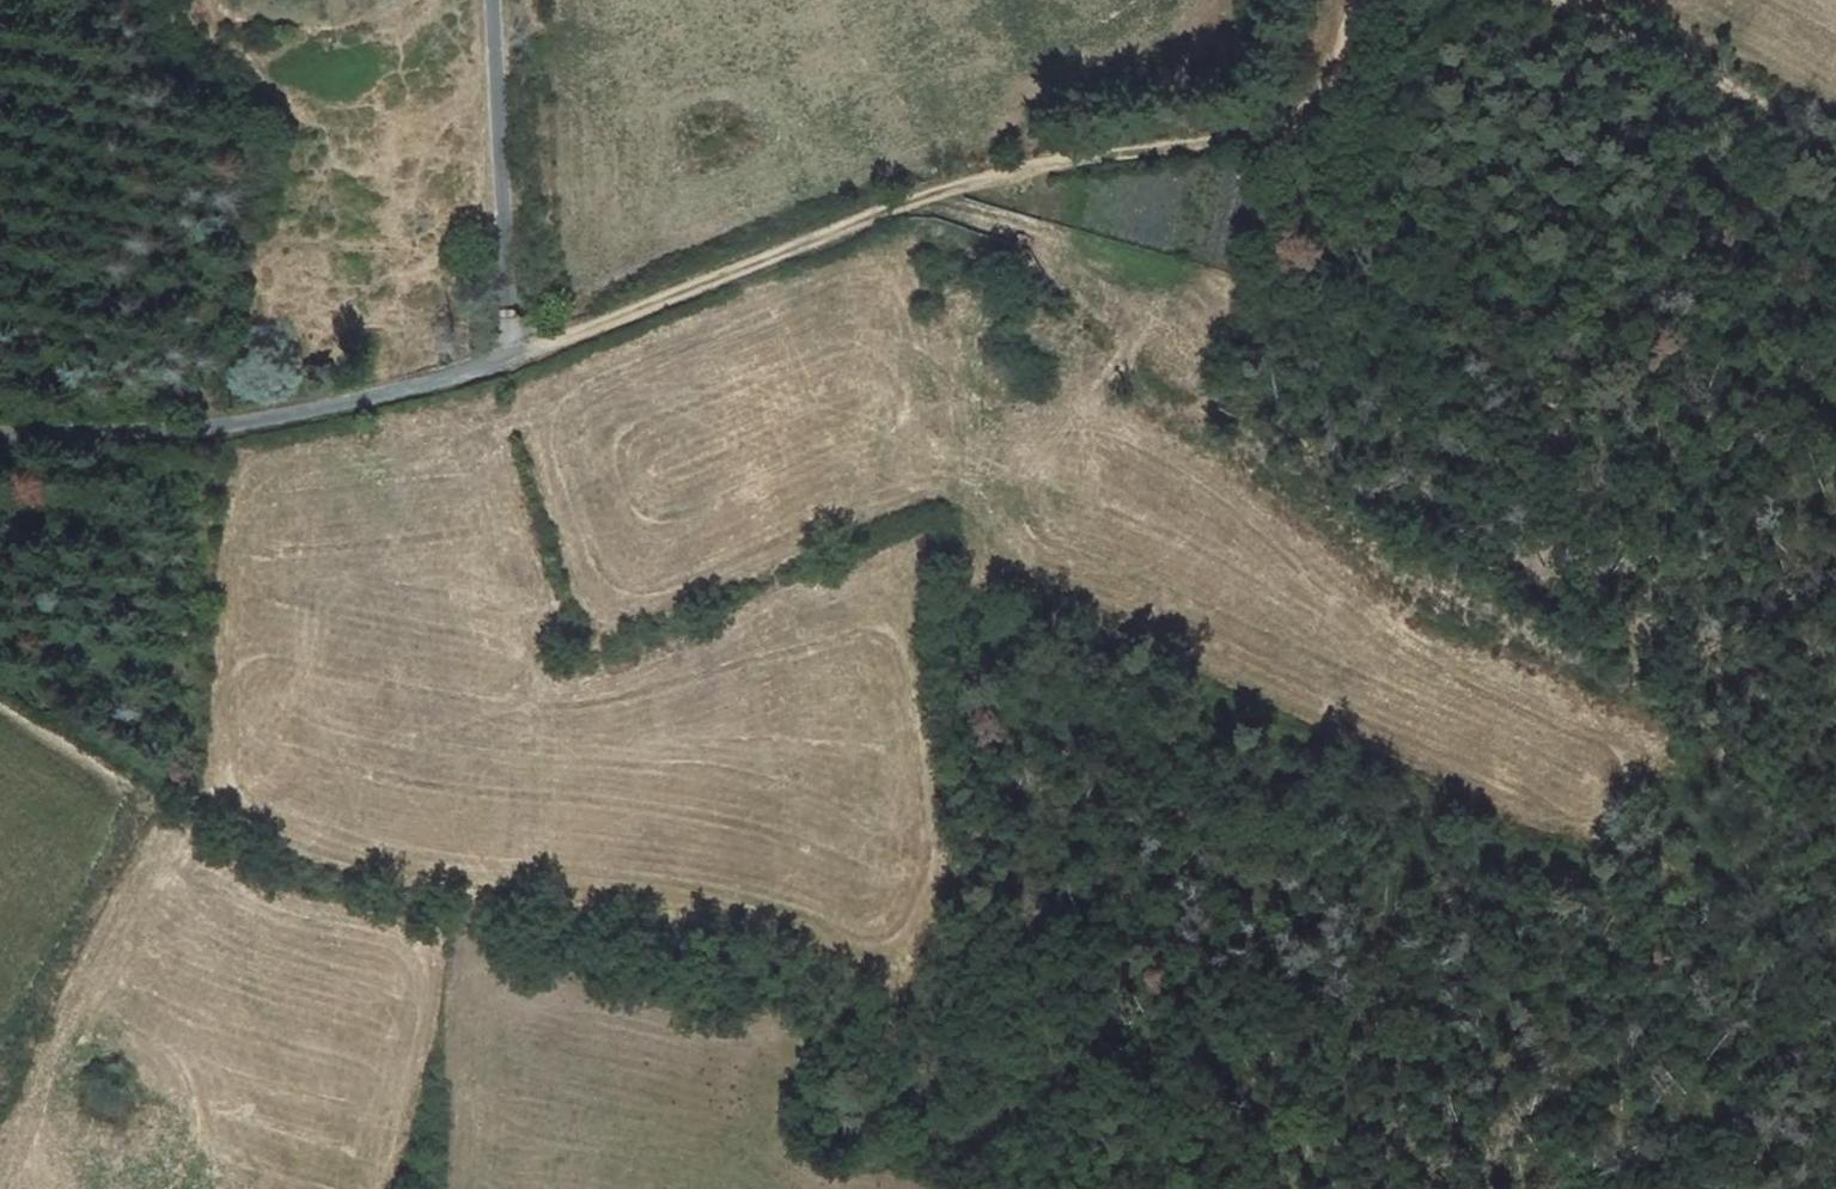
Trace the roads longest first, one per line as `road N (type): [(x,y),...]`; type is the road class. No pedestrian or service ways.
road 1 (track): [(511,356),(1002,167),(1220,143),(1312,122),(1347,47),(1352,0)]
road 2 (unclassified): [(0,434),(223,428),(511,356)]

